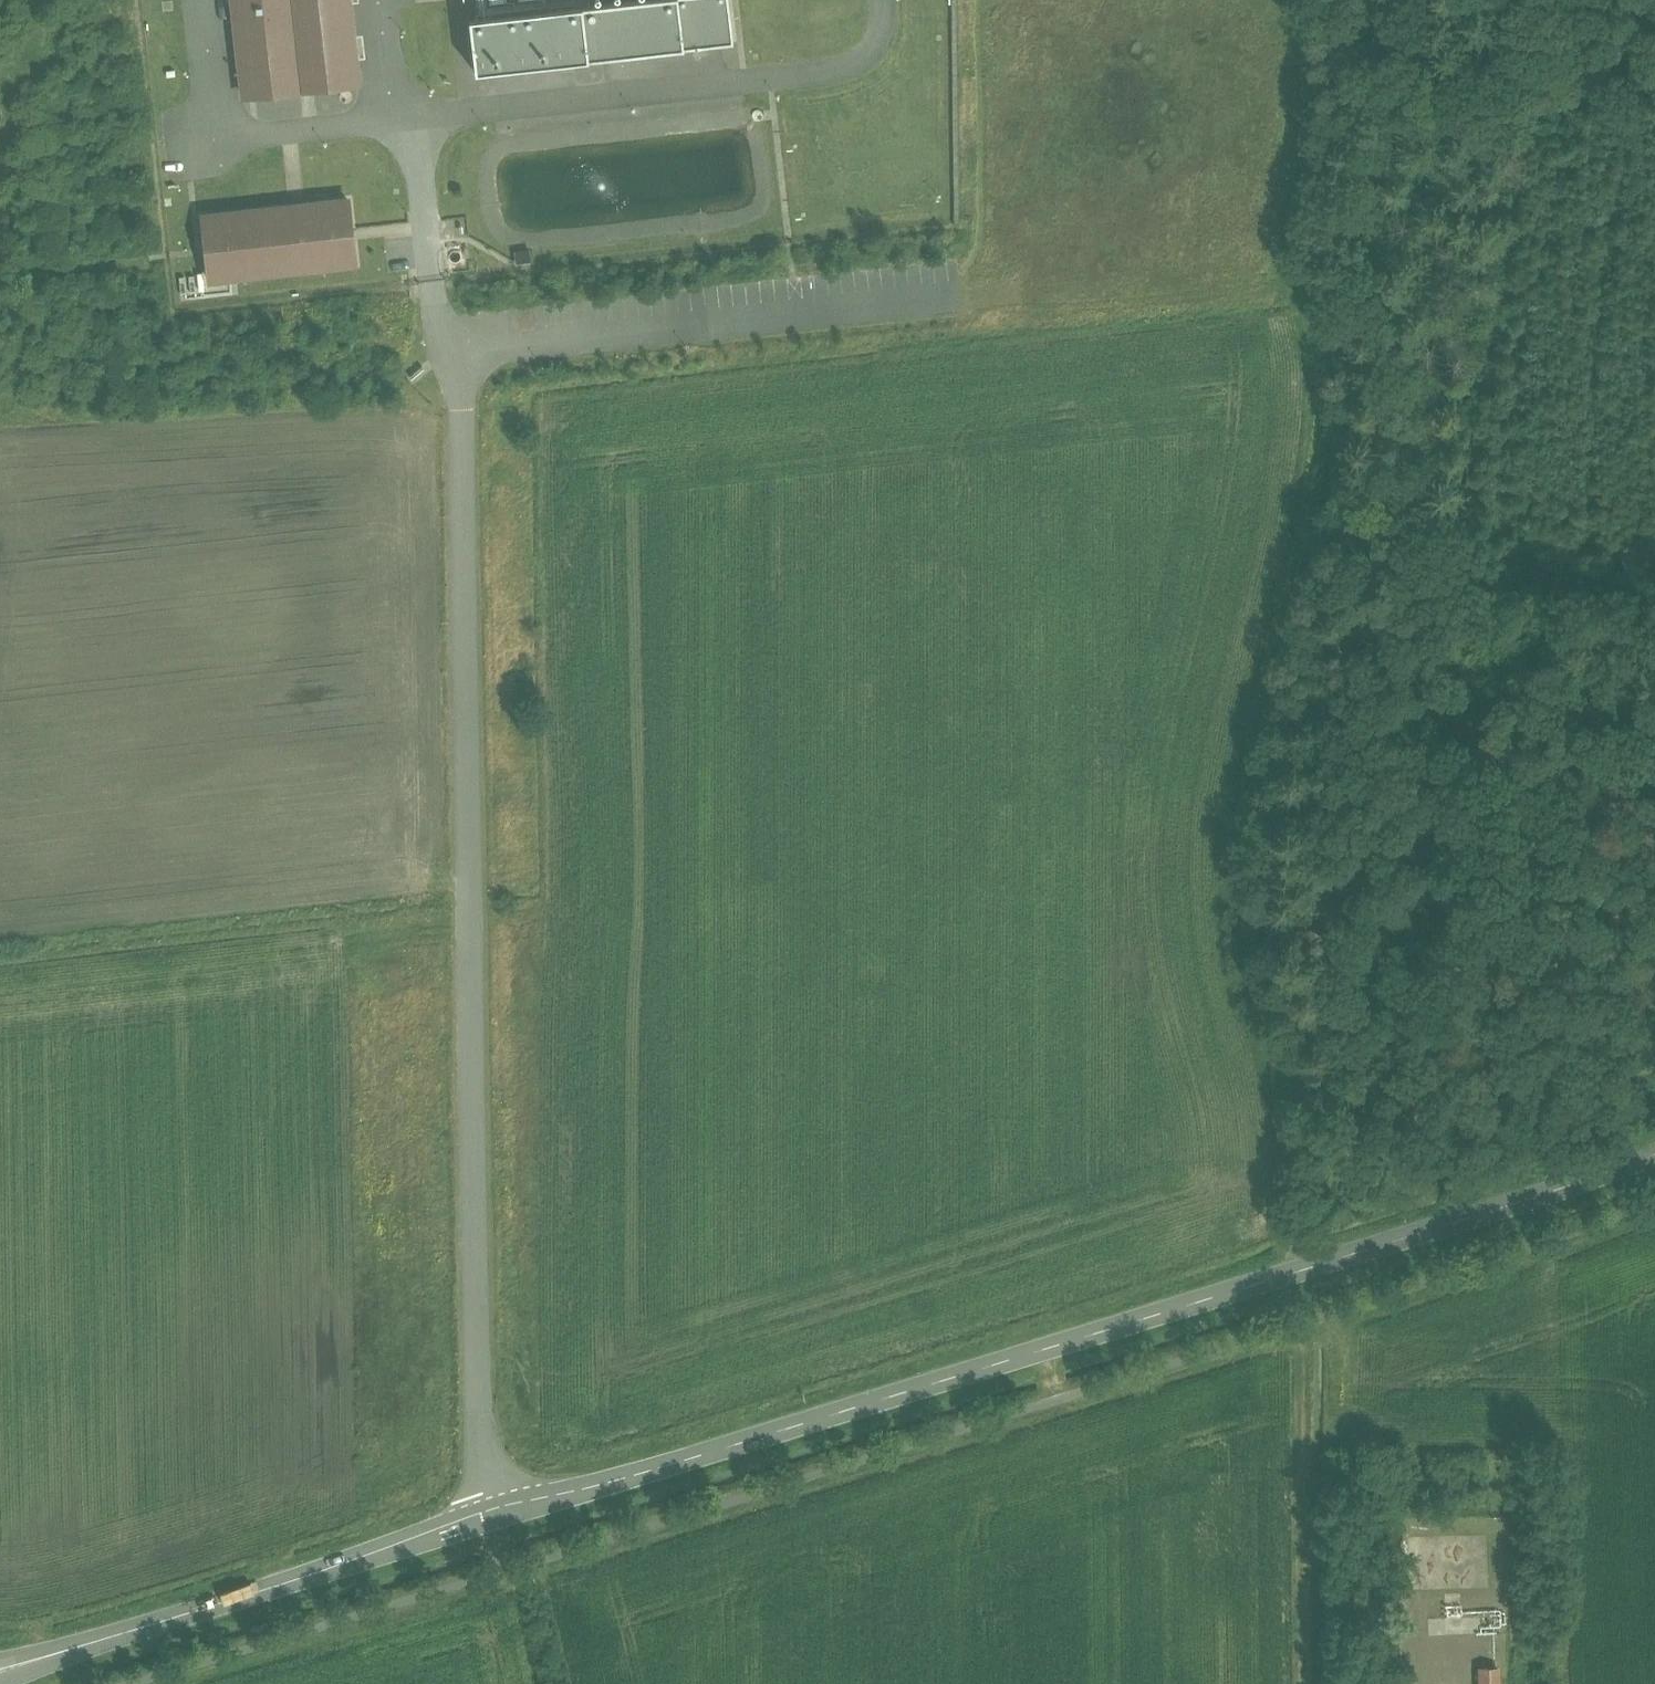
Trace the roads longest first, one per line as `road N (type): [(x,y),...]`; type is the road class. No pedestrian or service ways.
road 1 (secondary): [(1654,1155),(0,1676)]

